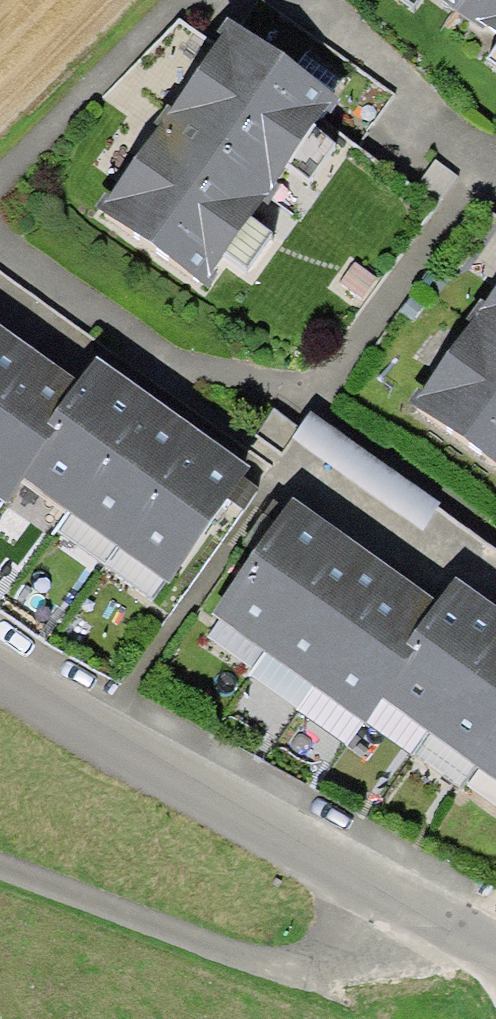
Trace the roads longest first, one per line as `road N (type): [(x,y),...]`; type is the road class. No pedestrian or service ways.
road 1 (unclassified): [(0,656),(495,960)]

